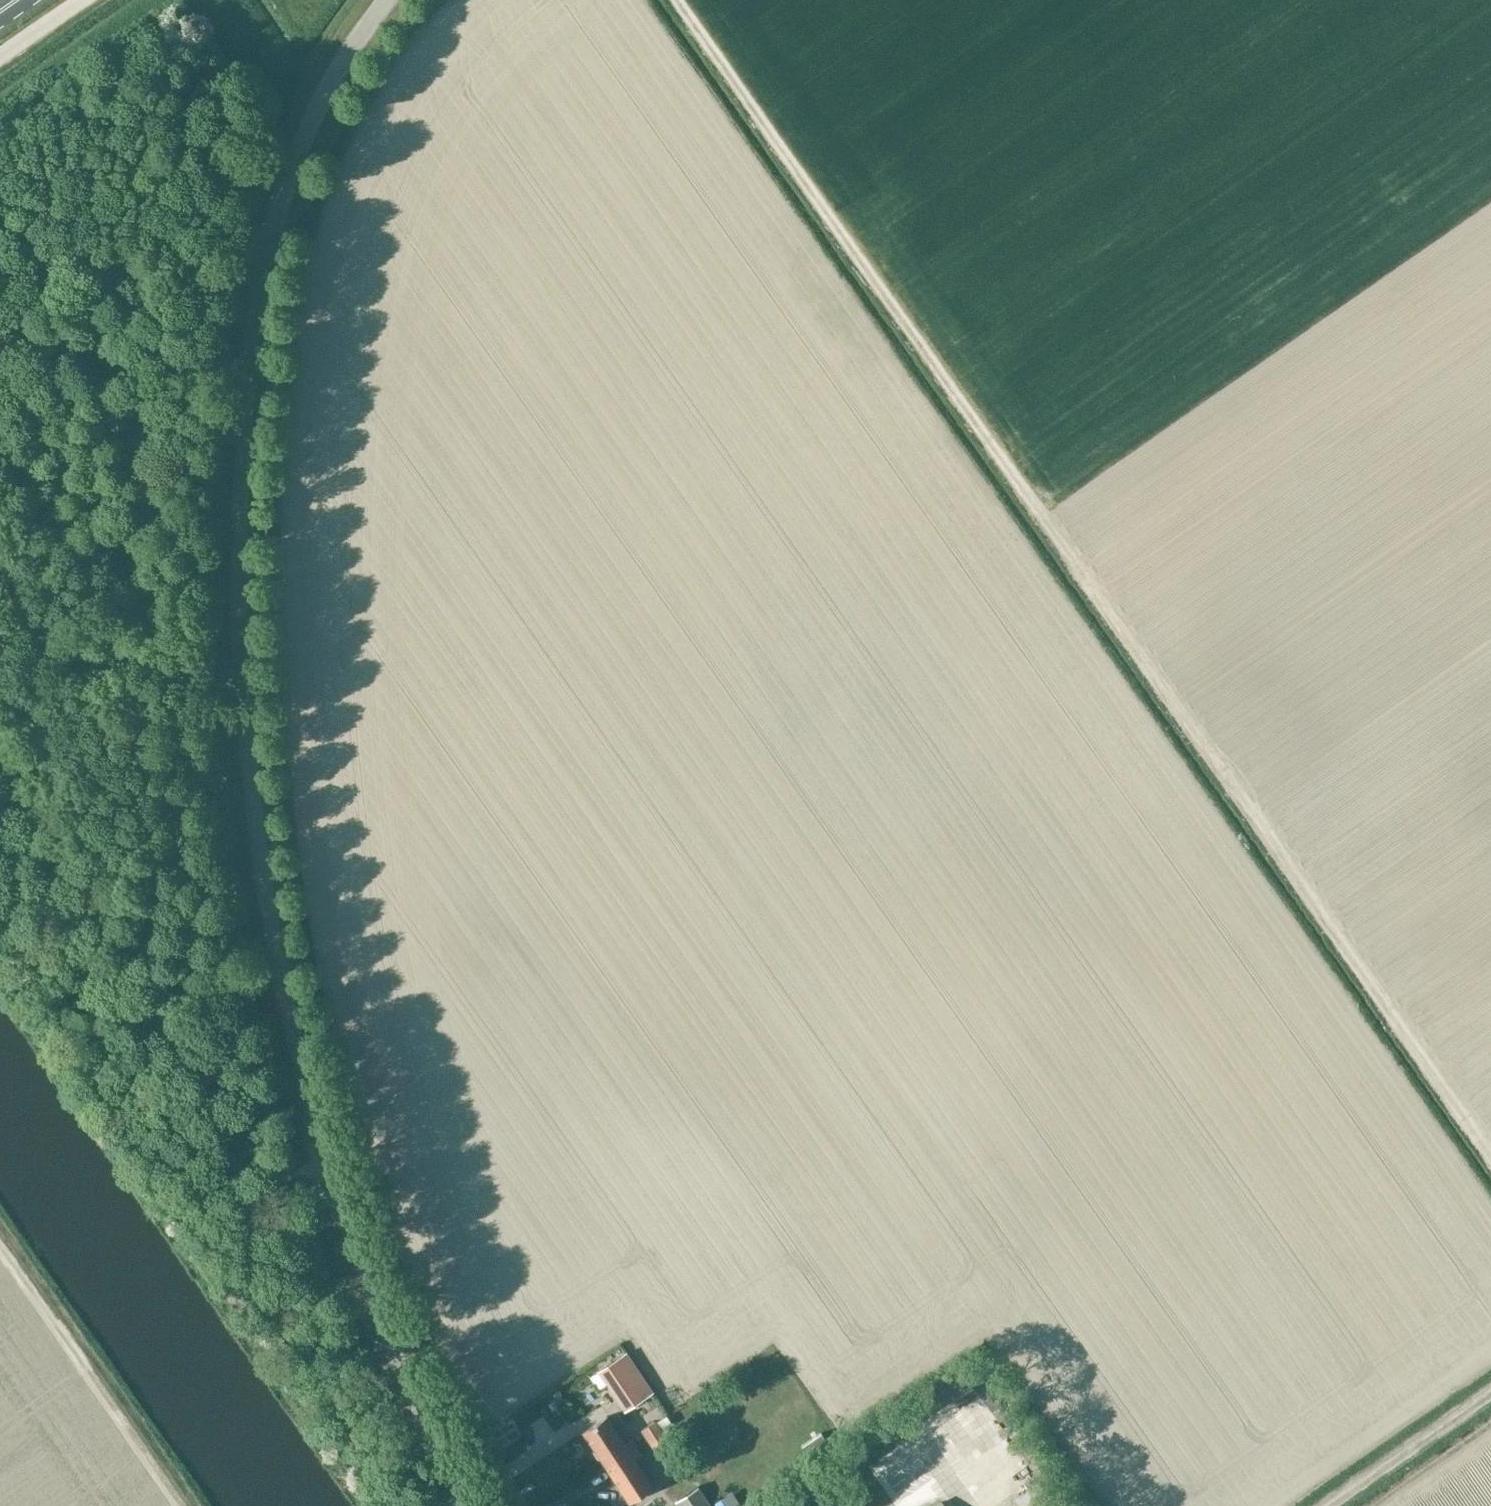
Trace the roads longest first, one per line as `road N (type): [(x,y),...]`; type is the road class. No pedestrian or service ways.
road 1 (unclassified): [(470,1505),(408,1381),(328,1164),(278,967),(244,712),(238,533),(250,337),(308,126),(386,0)]

